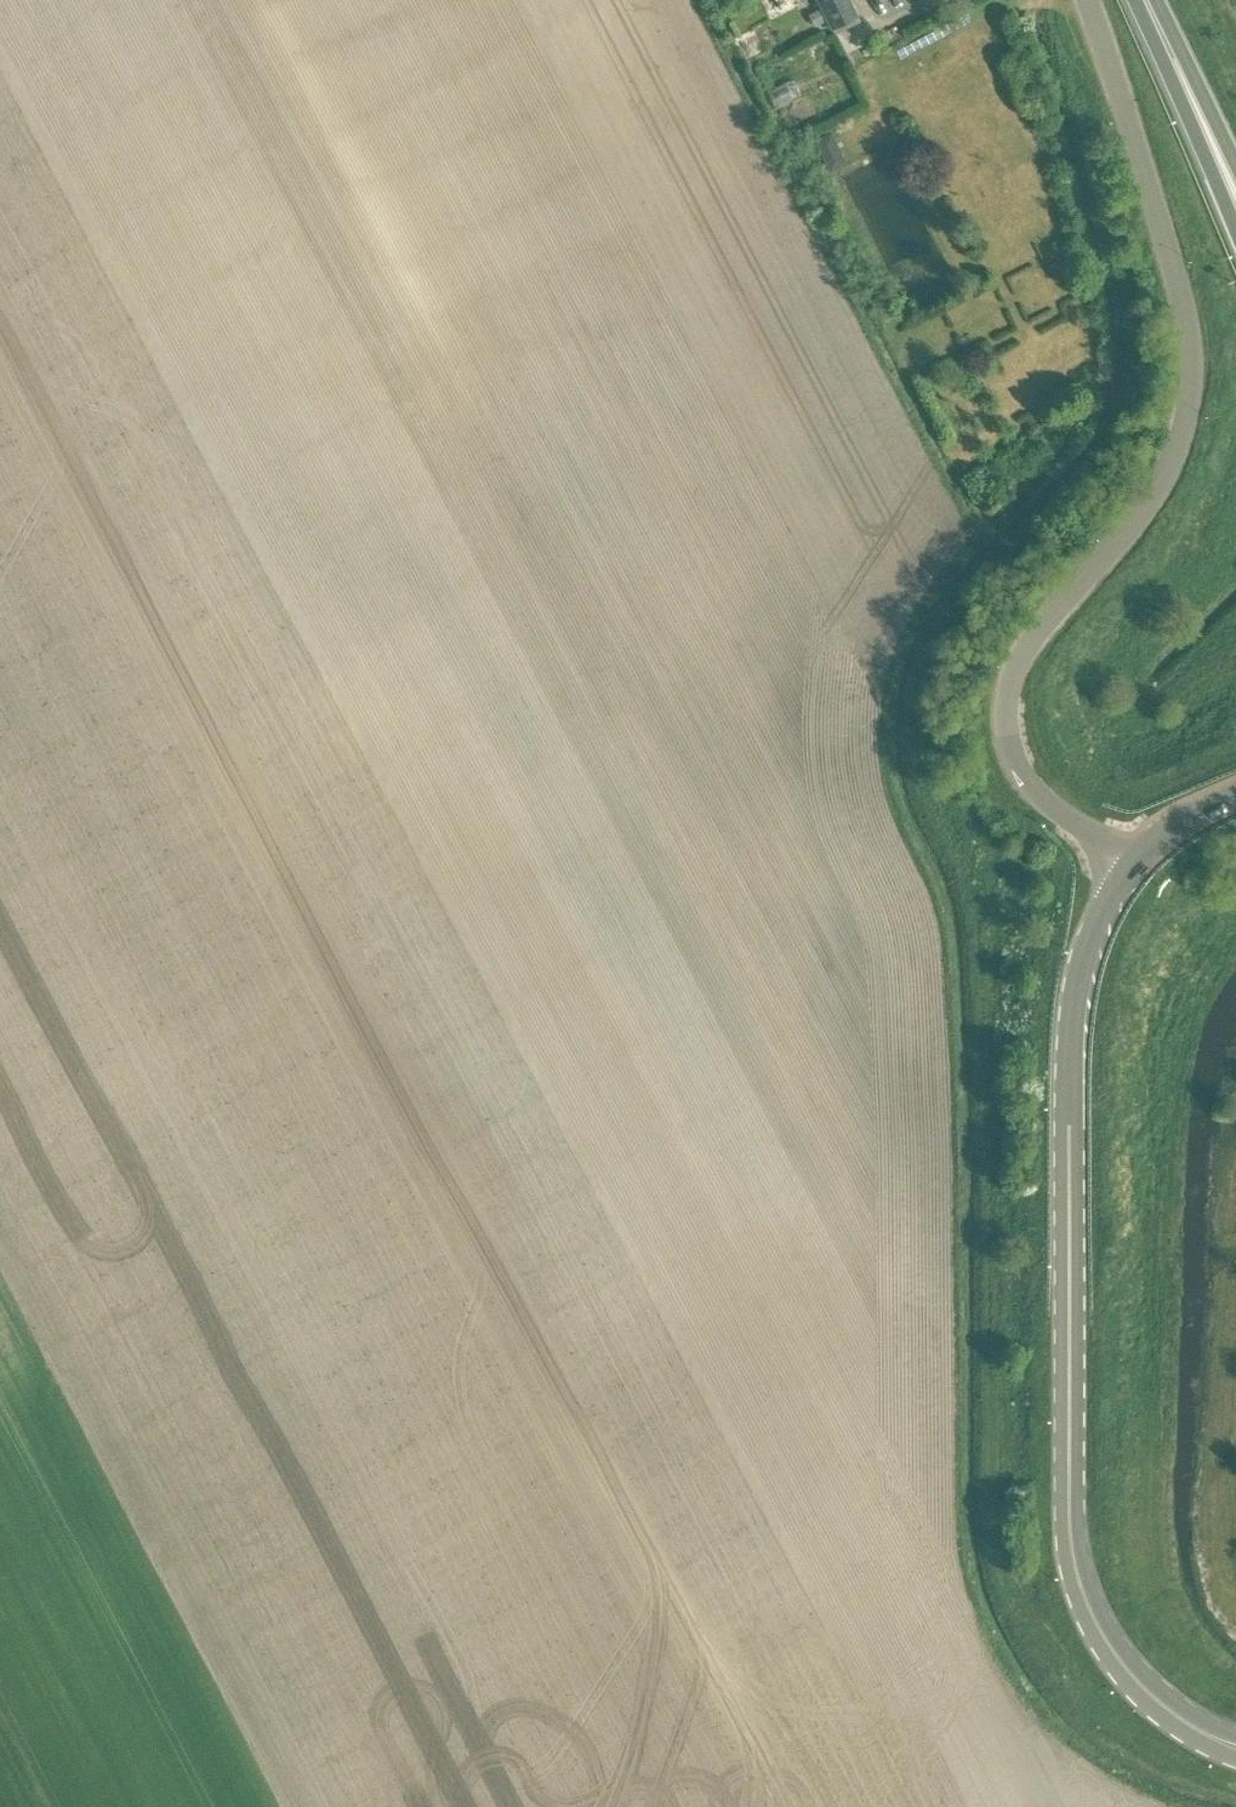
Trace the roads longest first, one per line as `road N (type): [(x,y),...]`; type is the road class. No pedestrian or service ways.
road 1 (unclassified): [(1129,864),(1028,782),(1006,720),(1017,665),(1141,512),(1186,415),(1189,343),(1180,296),(1086,0)]
road 2 (trunk): [(1129,864),(1089,942),(1069,1058),(1070,1537),(1076,1575),(1111,1647),(1138,1681),(1197,1730)]
road 3 (primary): [(1235,794),(1179,823),(1129,864)]

